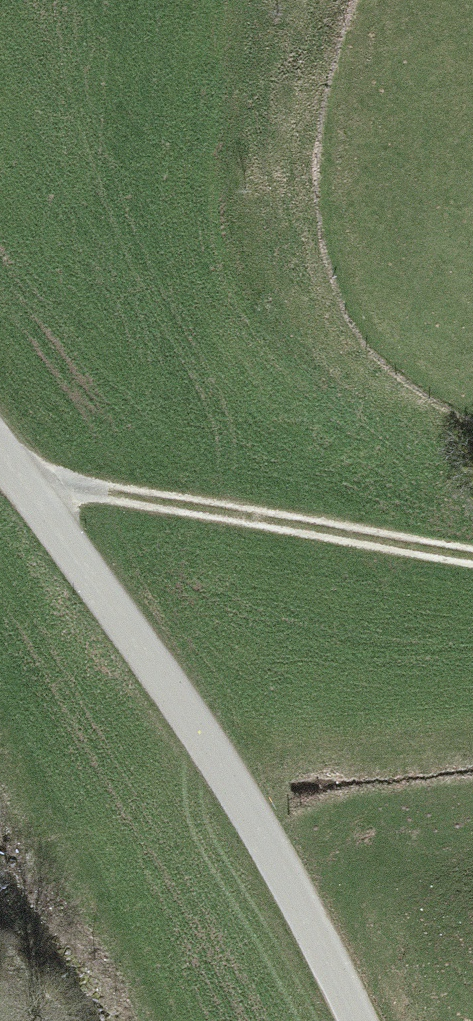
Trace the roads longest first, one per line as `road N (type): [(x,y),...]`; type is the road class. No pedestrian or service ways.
road 1 (tertiary): [(0,446),(284,872),(358,1020)]
road 2 (track): [(37,497),(161,505),(472,556)]

